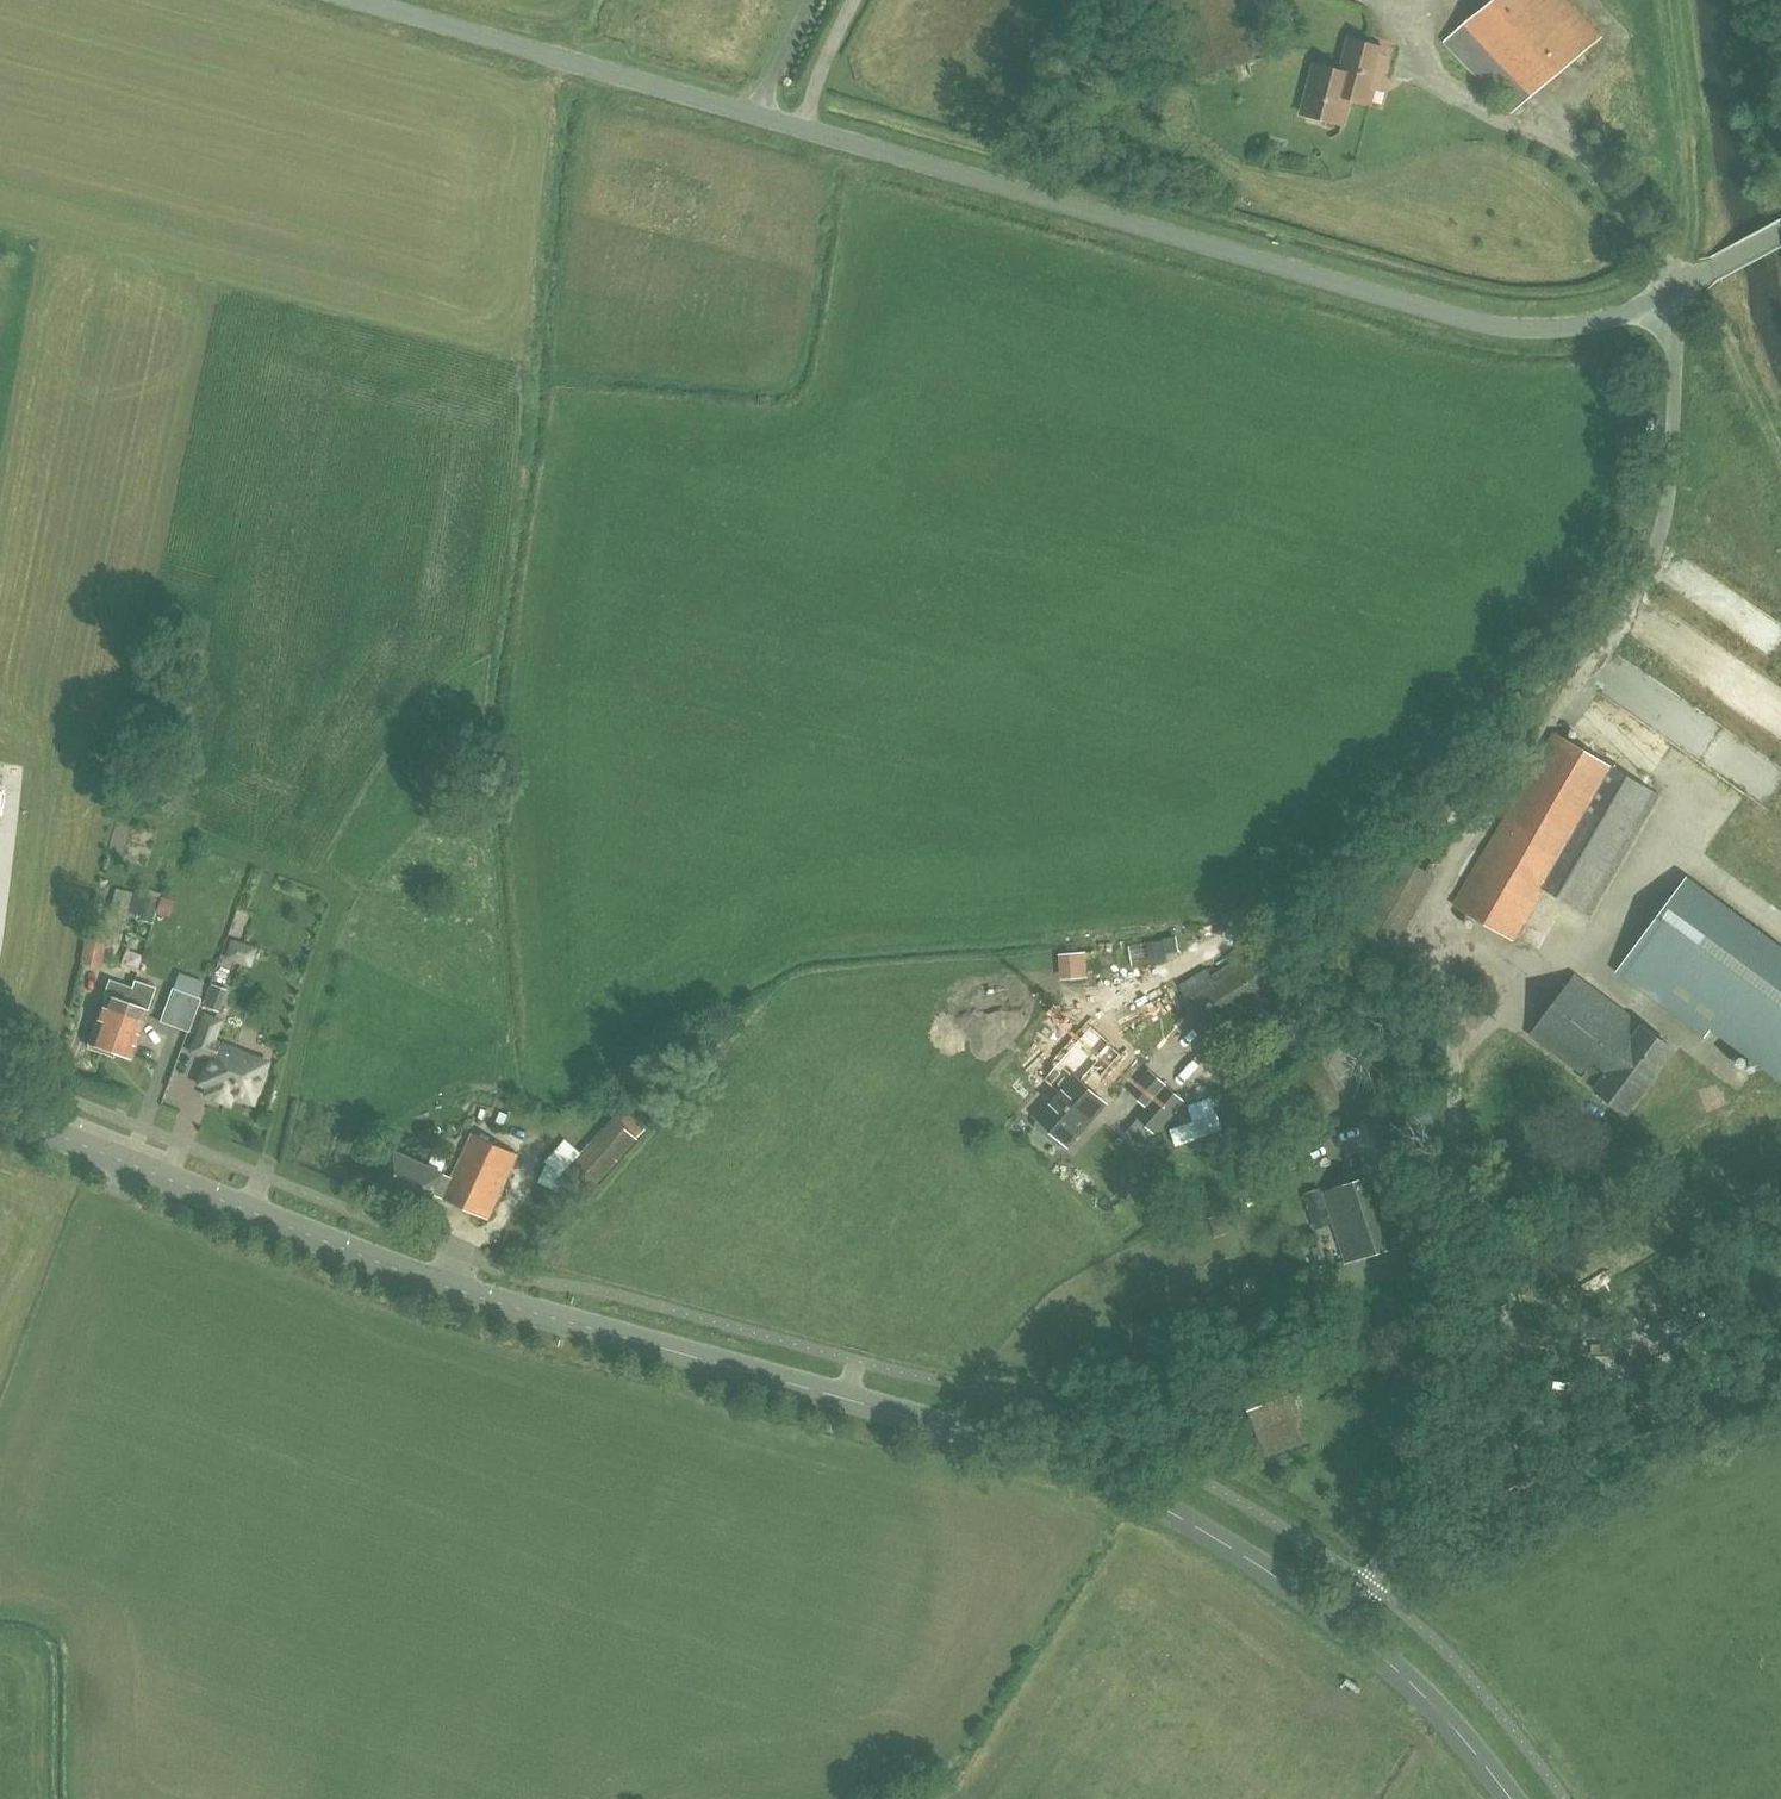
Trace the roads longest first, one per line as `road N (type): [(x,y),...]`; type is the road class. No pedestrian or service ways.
road 1 (residential): [(1376,1590),(1410,1477),(1431,1338),(1431,1248),(1304,983),(1290,928),(1294,909),(1372,826),(1604,634),(1634,596),(1657,548),(1676,427),(1673,294)]
road 2 (secondary): [(1346,1629),(1231,1544),(1028,1448),(402,1265),(0,1113)]
road 3 (unclassified): [(1673,294),(1639,312),(1555,329),(1471,321),(350,0)]
road 4 (secondary): [(1510,1798),(1428,1700),(1346,1629)]
road 5 (unclassified): [(1673,294),(1780,236)]

